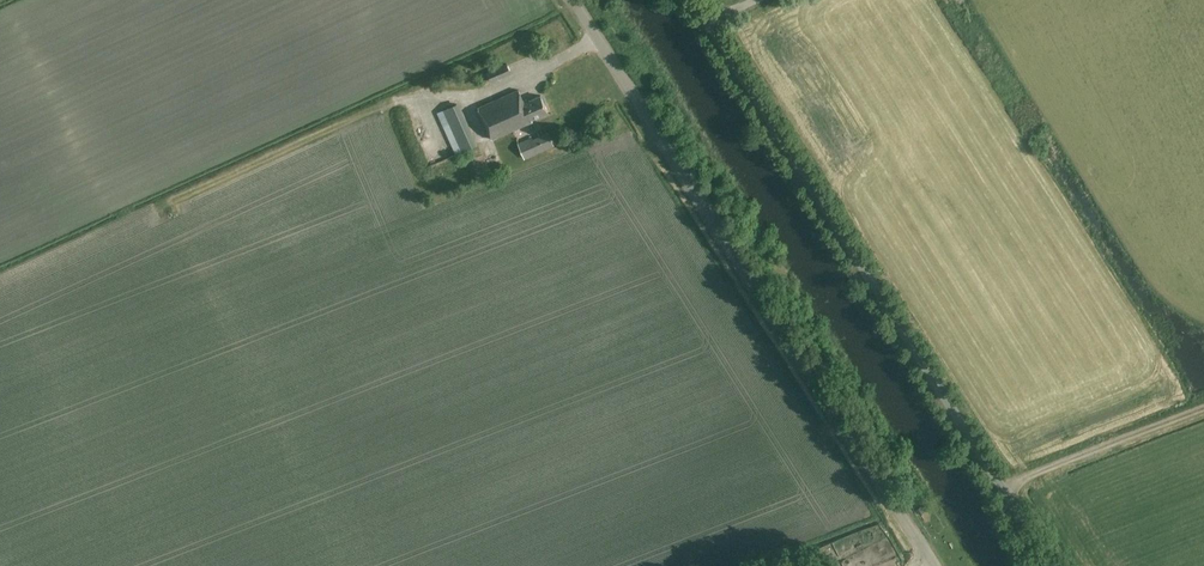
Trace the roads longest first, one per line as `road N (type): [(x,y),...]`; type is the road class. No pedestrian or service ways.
road 1 (unclassified): [(934,565),(572,0)]
road 2 (unclassified): [(1004,491),(694,0)]
road 3 (track): [(1203,413),(1004,491)]

